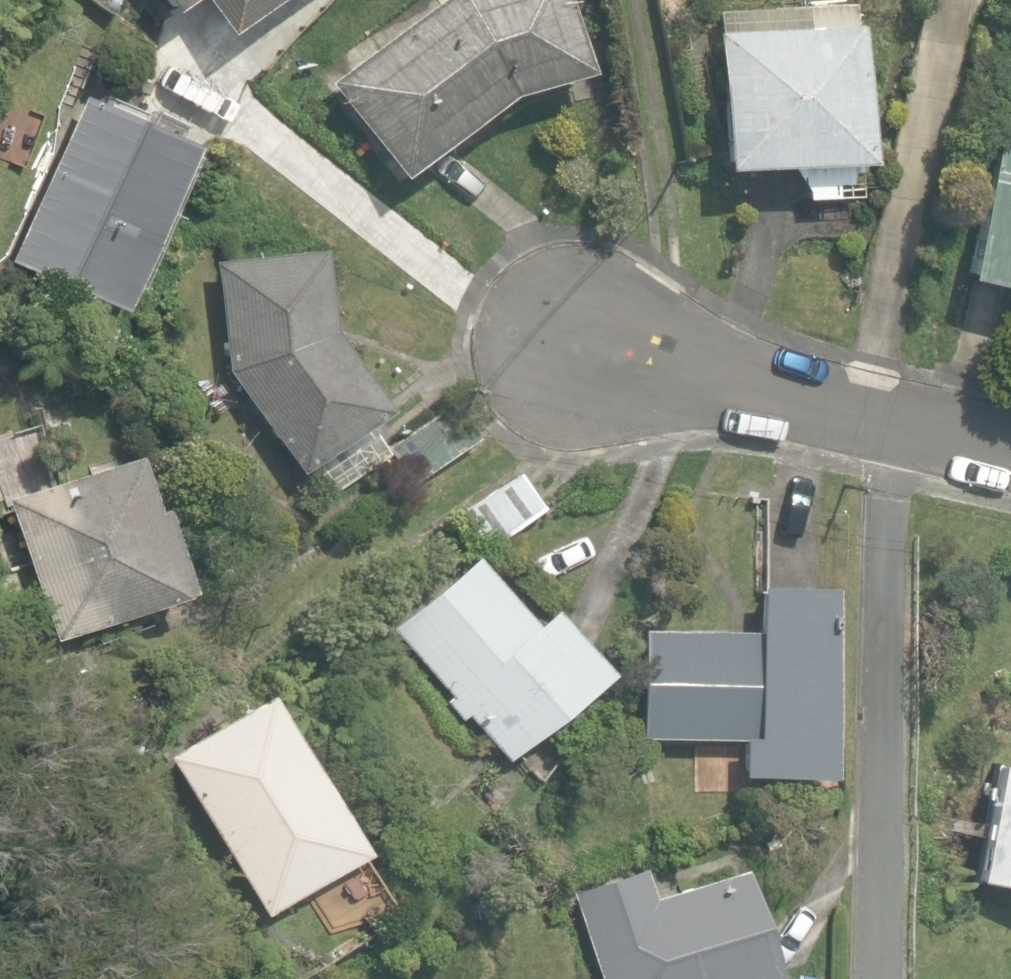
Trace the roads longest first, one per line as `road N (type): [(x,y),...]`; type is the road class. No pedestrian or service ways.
road 1 (residential): [(552,320),(736,387),(1010,451)]

